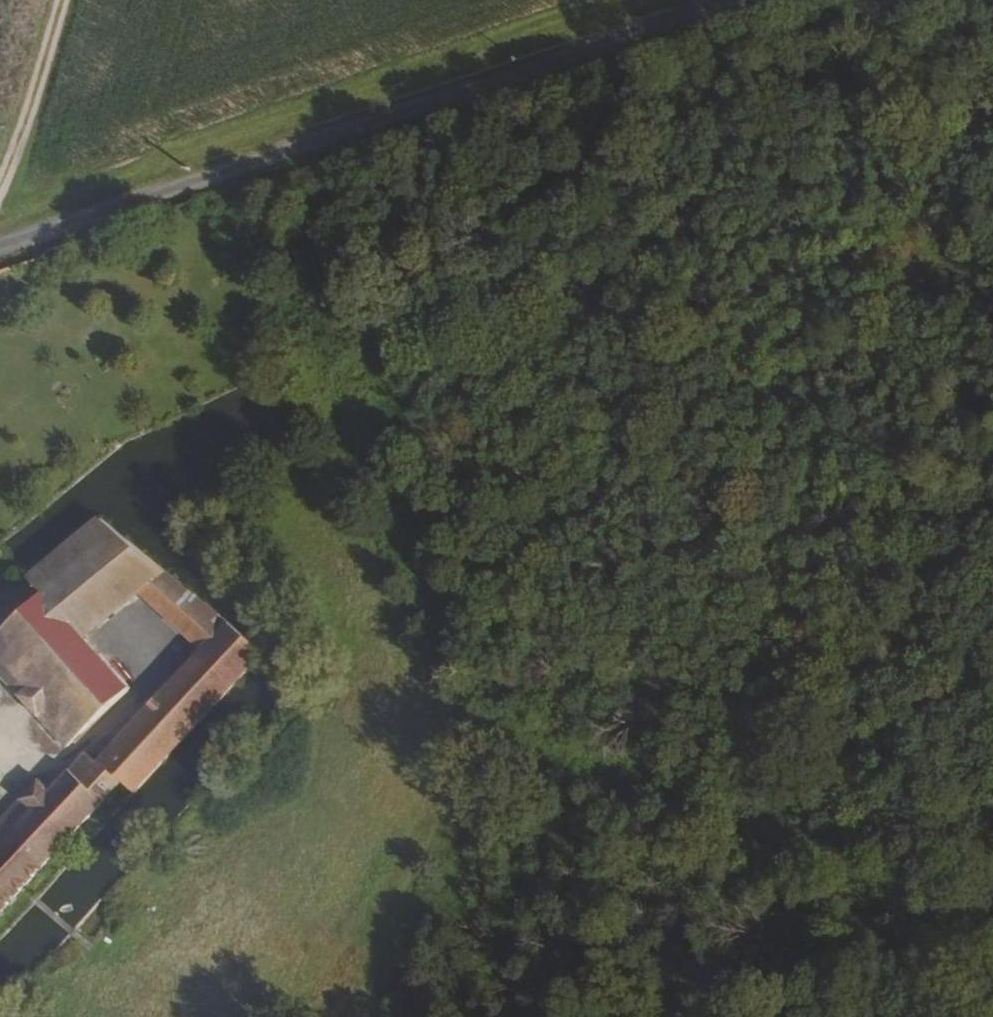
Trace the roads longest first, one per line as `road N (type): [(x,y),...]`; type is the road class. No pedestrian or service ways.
road 1 (track): [(0,252),(741,0)]
road 2 (track): [(0,207),(59,0)]

